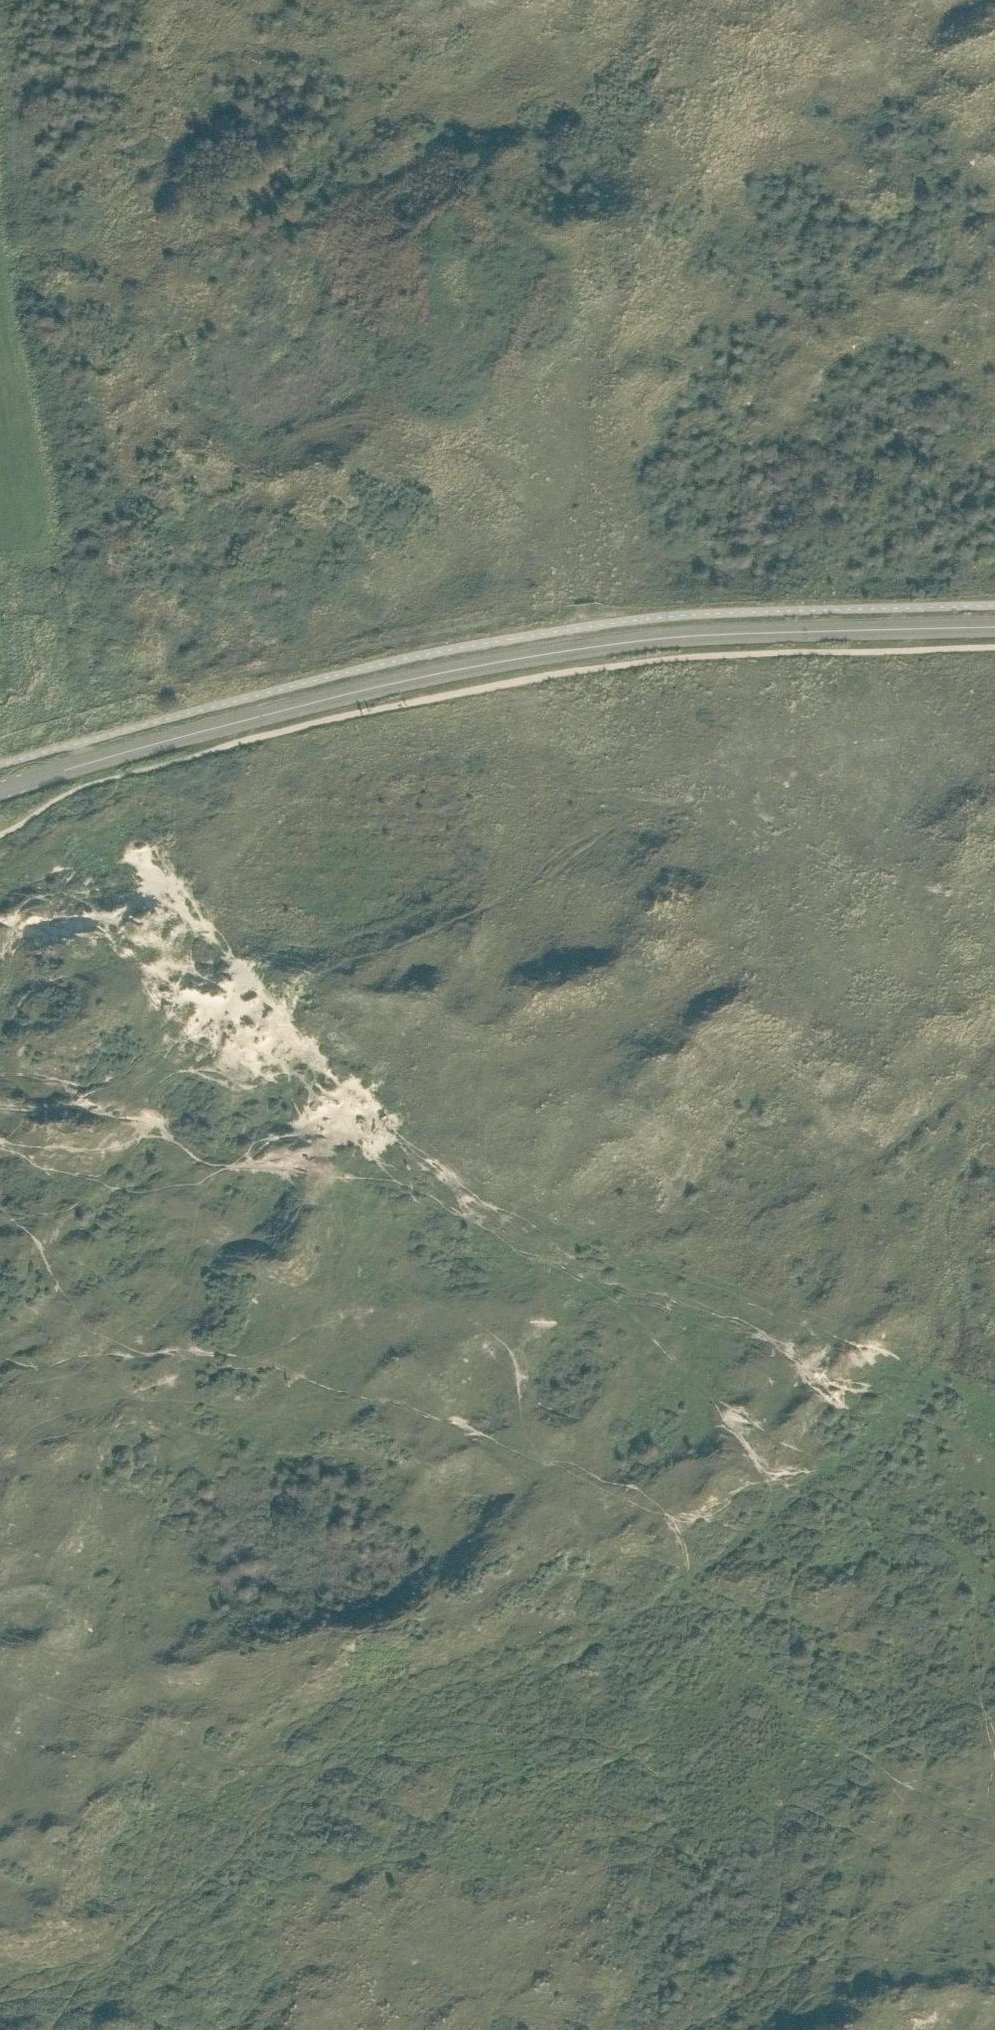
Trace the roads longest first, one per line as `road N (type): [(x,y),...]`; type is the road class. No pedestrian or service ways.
road 1 (unclassified): [(994,627),(597,645),(325,699),(0,790)]

